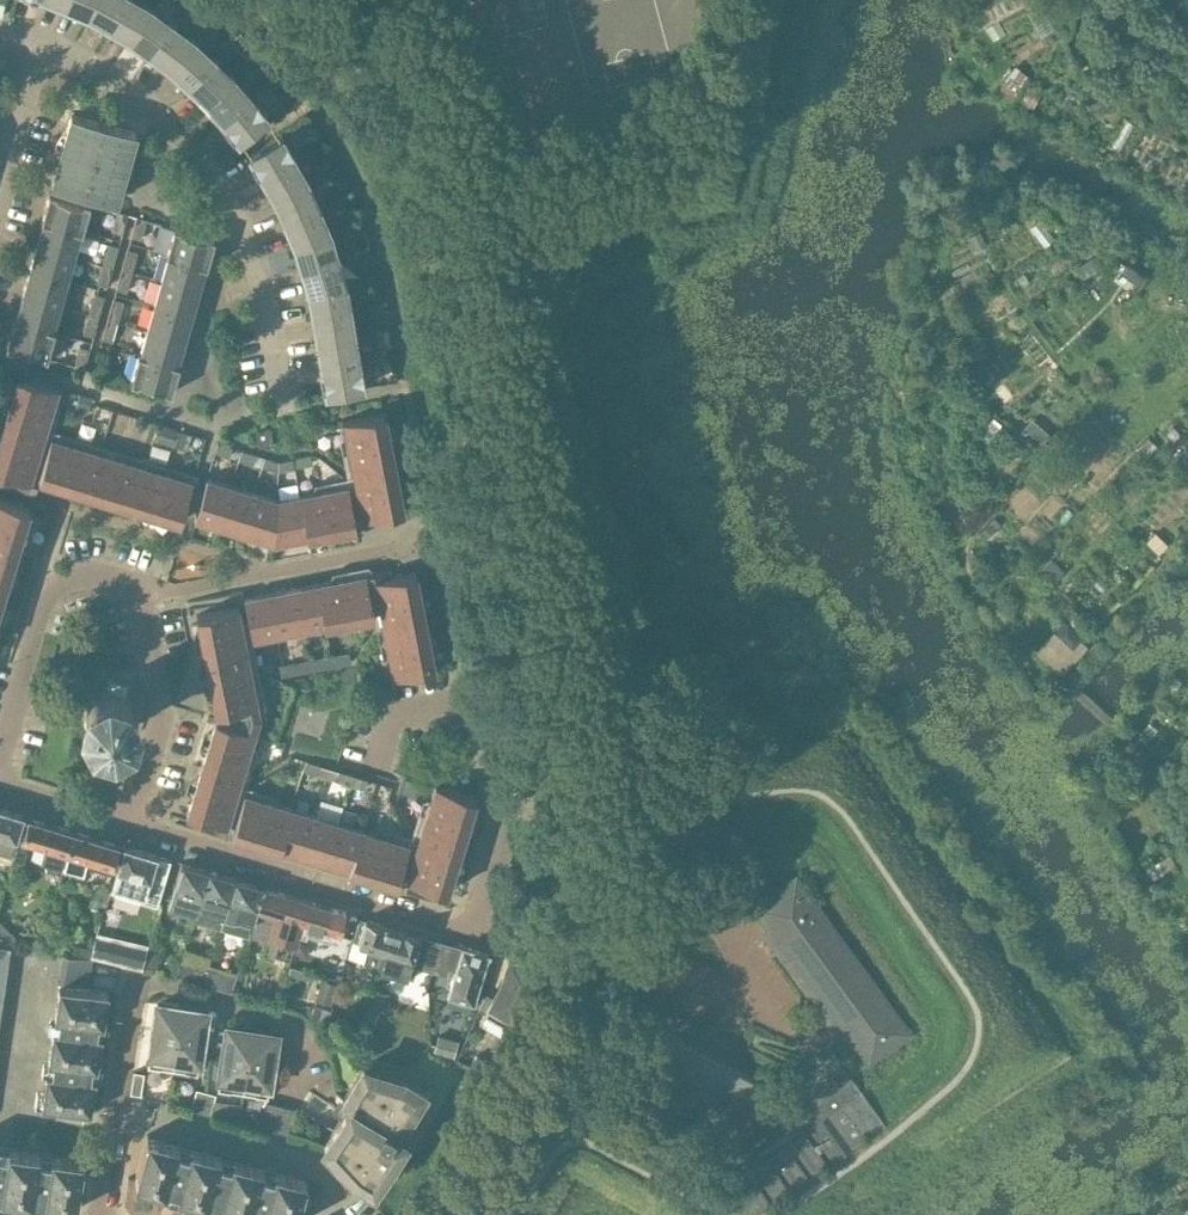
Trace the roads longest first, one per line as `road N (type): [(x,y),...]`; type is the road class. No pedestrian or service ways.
road 1 (residential): [(337,1120),(298,1092),(299,1038),(288,1020),(142,985),(134,993),(103,1214)]
road 2 (residential): [(287,408),(256,263),(225,196),(123,85),(37,47)]
road 3 (residential): [(472,935),(503,821),(473,694),(392,712),(374,769)]
road 4 (residential): [(472,935),(127,821)]
road 5 (residential): [(0,751),(51,589),(94,570),(125,582),(138,597)]
road 6 (residential): [(138,597),(163,706),(127,821)]
road 7 (residential): [(0,180),(37,47)]
road 8 (residential): [(127,821),(0,788)]

